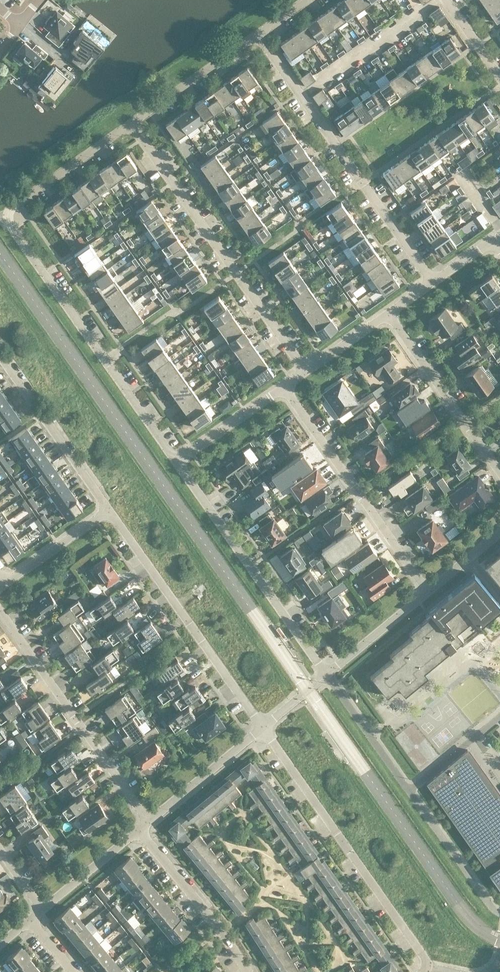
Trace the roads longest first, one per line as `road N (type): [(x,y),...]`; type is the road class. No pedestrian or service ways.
road 1 (residential): [(177,462),(7,215),(131,124)]
road 2 (residential): [(306,370),(131,124)]
road 3 (residential): [(429,282),(258,34)]
road 4 (residential): [(425,971),(427,959),(263,729)]
road 5 (residential): [(263,729),(109,510)]
road 6 (residential): [(327,675),(177,462)]
road 7 (residential): [(145,824),(0,615)]
road 8 (residential): [(425,595),(283,388)]
road 9 (residential): [(499,474),(385,313)]
road 10 (residential): [(109,510),(0,355)]
road 11 (residential): [(249,971),(145,824)]
road 12 (residential): [(131,124),(258,34)]
road 13 (residential): [(145,824),(263,729)]
road 14 (residential): [(40,910),(145,824)]
road 15 (residential): [(177,462),(283,388)]
road 16 (residential): [(327,675),(425,595)]
road 17 (residential): [(6,582),(109,510)]

